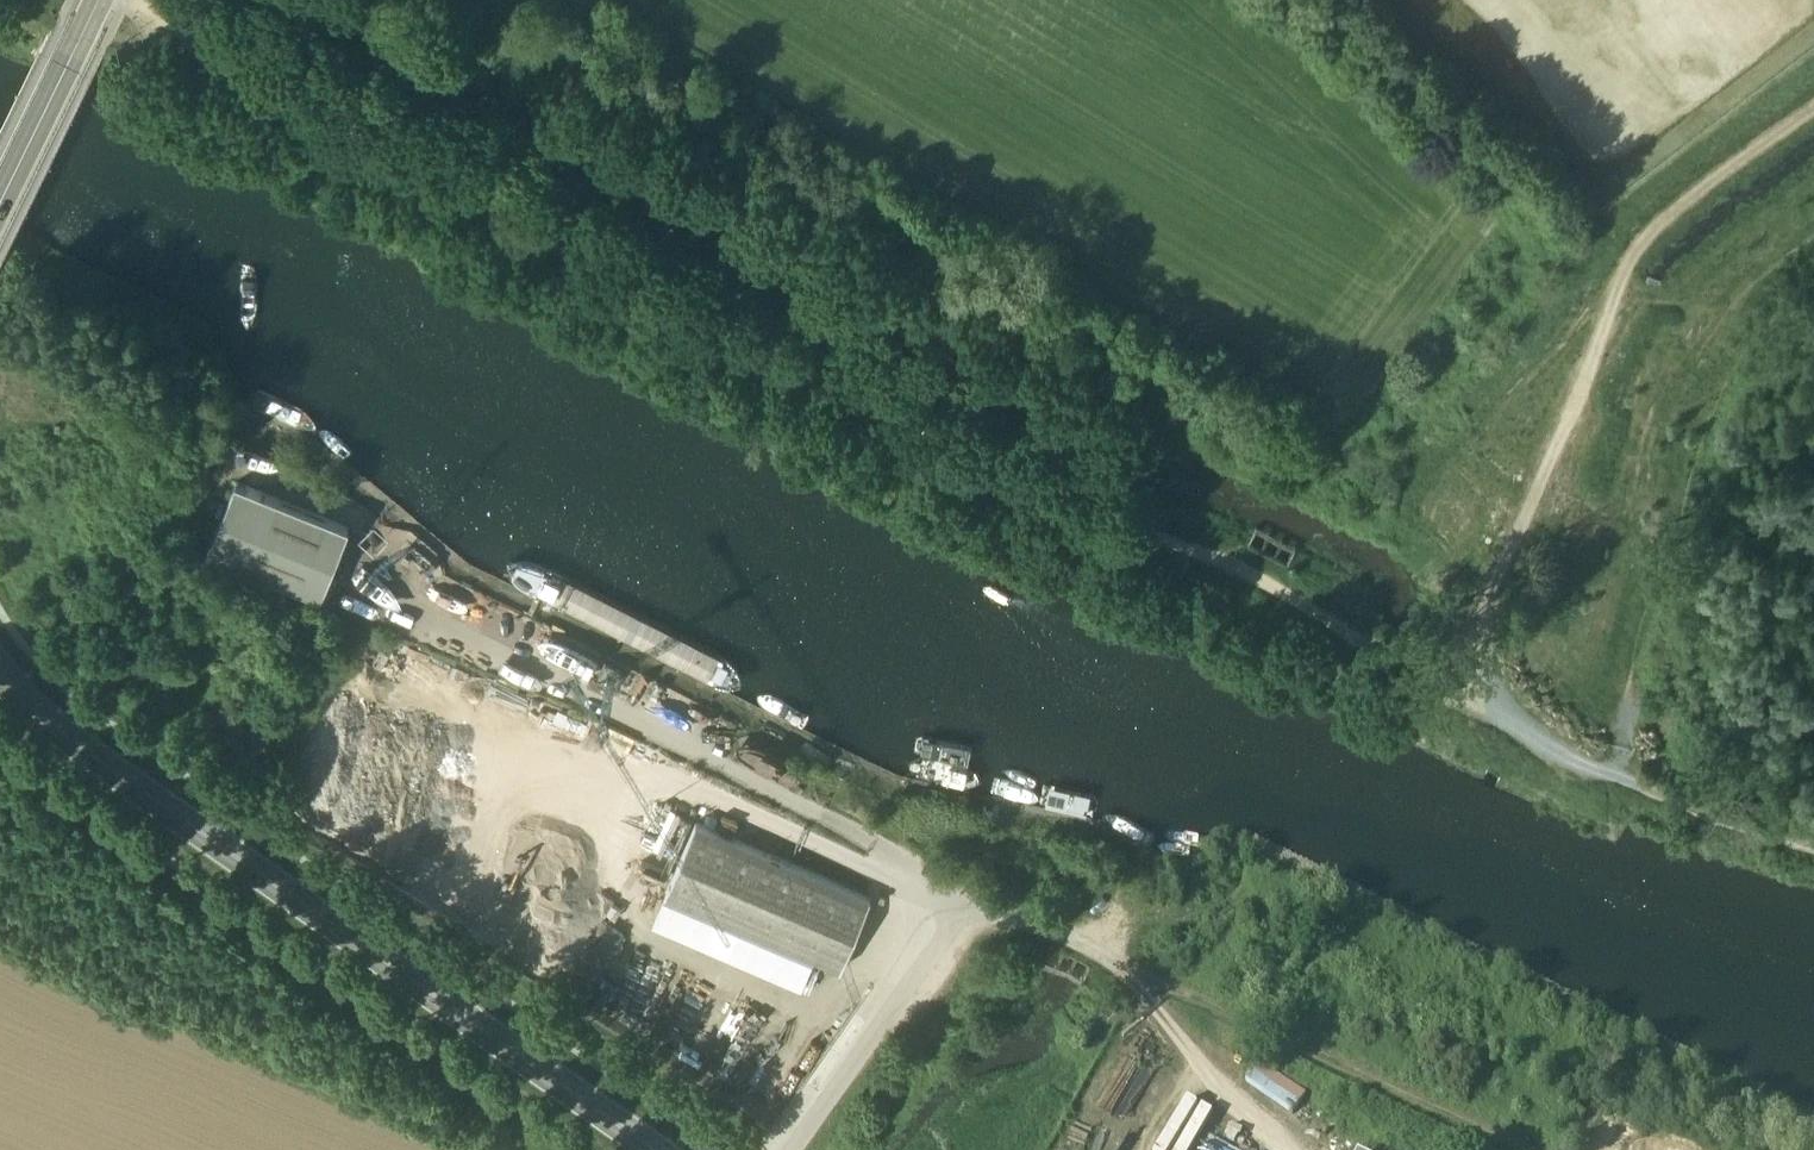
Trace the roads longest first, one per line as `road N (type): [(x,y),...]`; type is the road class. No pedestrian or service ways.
road 1 (secondary): [(655,1149),(92,754),(0,674)]
road 2 (track): [(1519,1149),(970,892)]
road 3 (unclassified): [(782,1149),(970,892),(874,842)]
road 4 (secondary): [(0,198),(97,0)]

